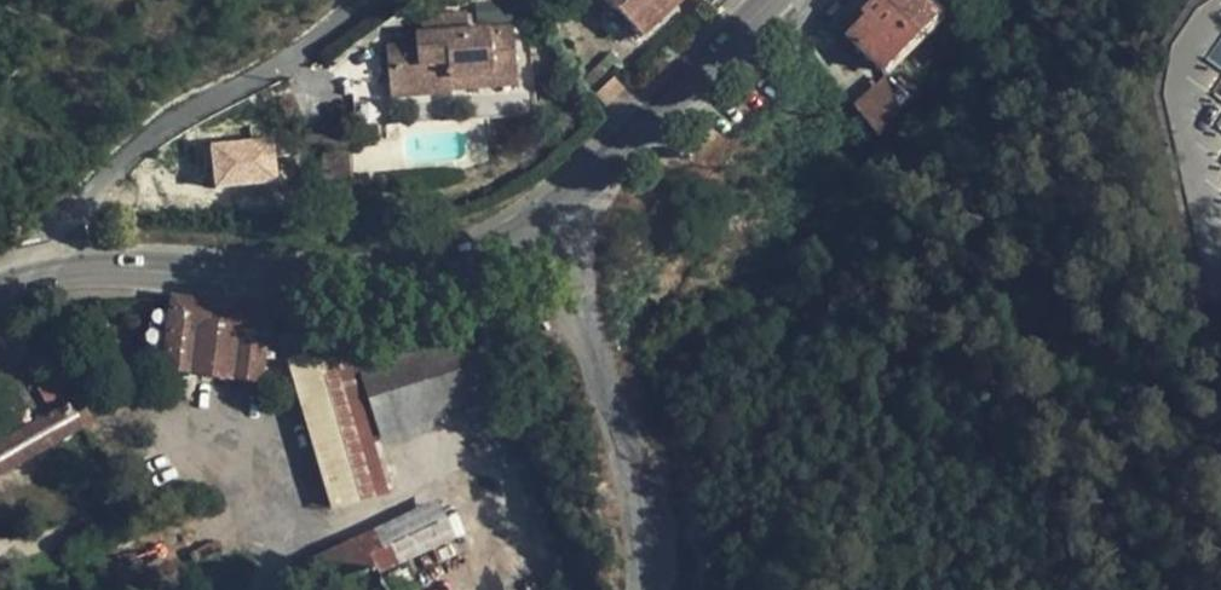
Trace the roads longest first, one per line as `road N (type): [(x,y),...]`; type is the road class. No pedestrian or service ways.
road 1 (secondary): [(41,274),(389,270),(498,242),(547,210)]
road 2 (residential): [(368,0),(315,43),(158,133),(83,203),(41,274)]
road 3 (unclassified): [(639,589),(641,556),(547,210)]
road 4 (secondary): [(547,210),(765,0)]

